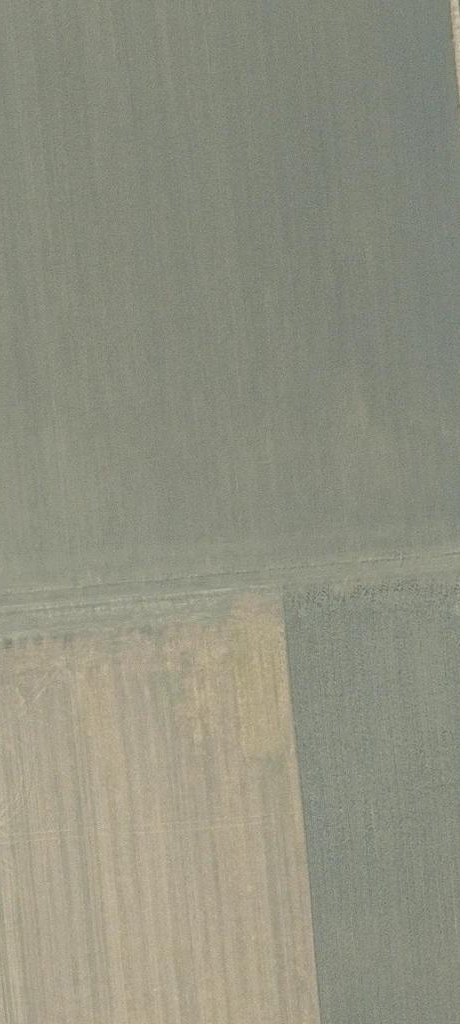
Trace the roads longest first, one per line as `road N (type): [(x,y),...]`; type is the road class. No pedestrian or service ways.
road 1 (track): [(0,605),(459,561)]

